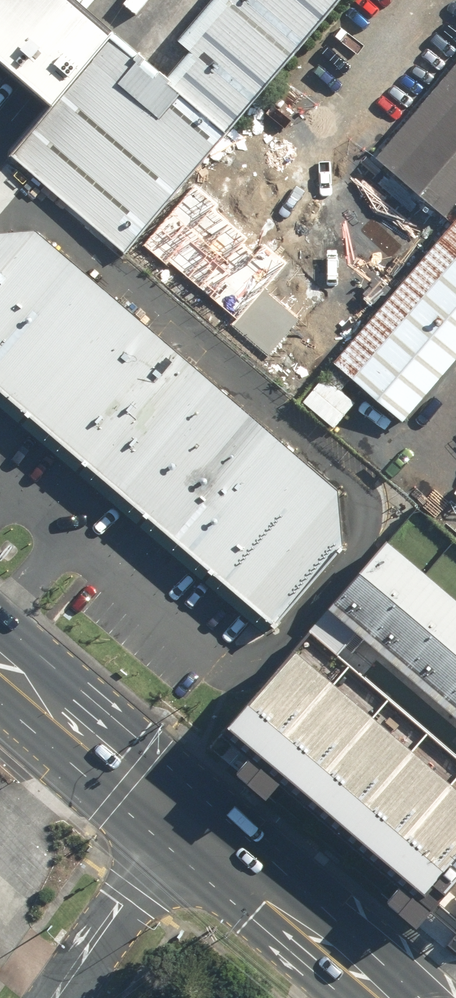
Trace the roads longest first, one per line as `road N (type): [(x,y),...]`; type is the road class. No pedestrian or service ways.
road 1 (primary): [(179,826),(376,997)]
road 2 (primary): [(0,663),(179,826)]
road 3 (residential): [(179,826),(54,997)]

